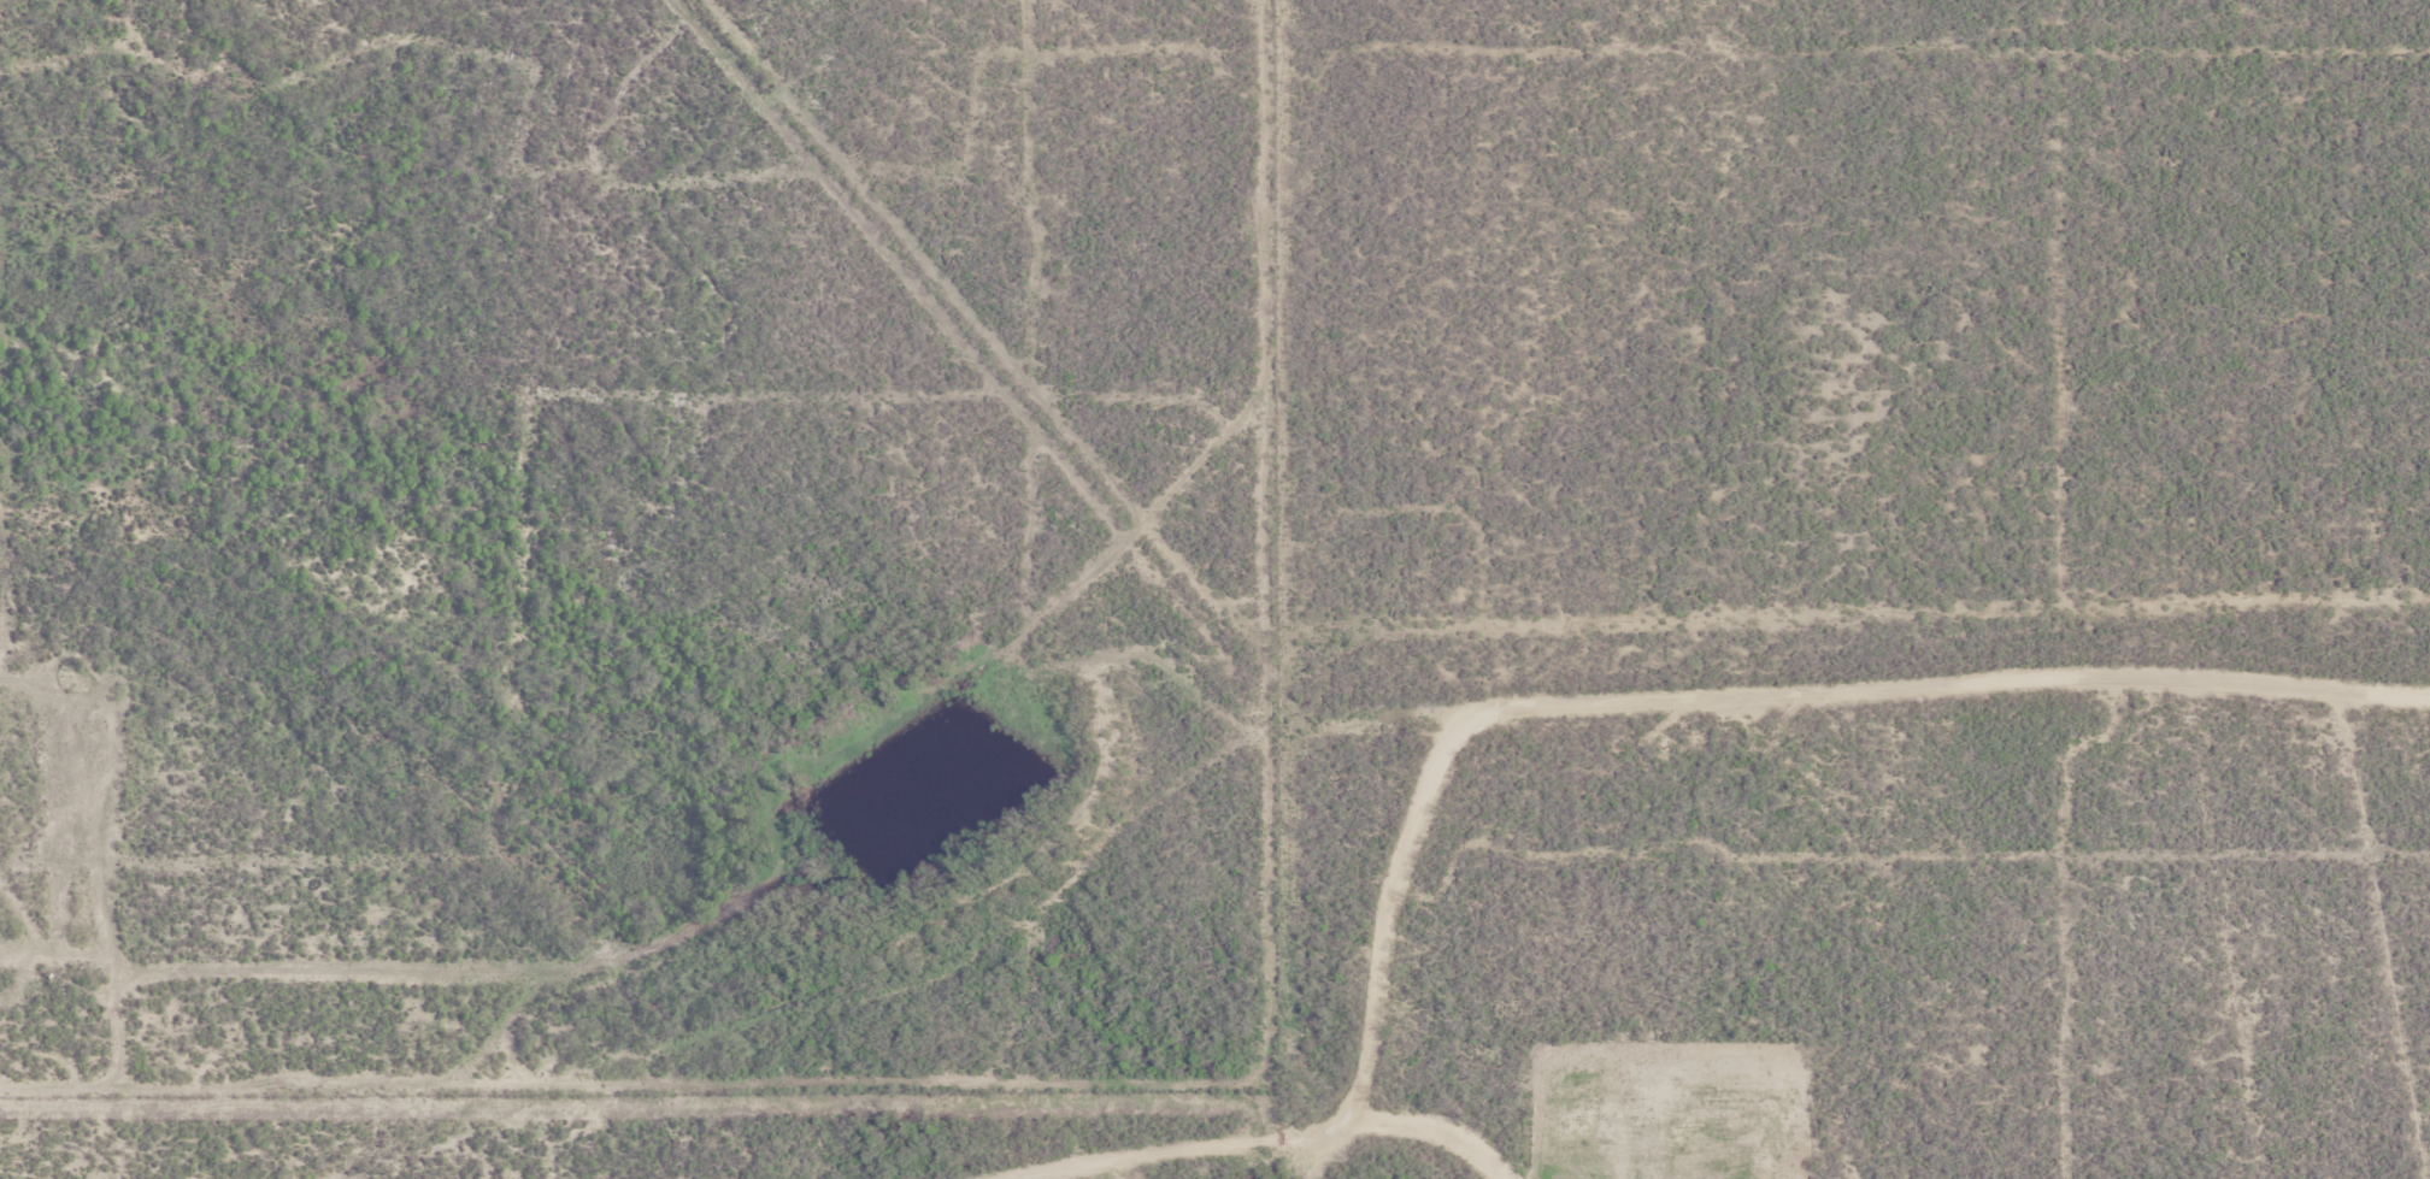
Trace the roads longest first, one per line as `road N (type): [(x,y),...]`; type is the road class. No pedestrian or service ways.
road 1 (residential): [(1009,1178),(1288,1140),(1340,1118),(1366,1078),(1400,860),(1445,747),(1475,715),(1508,707),(2104,678)]
road 2 (residential): [(2104,678),(2429,699)]

